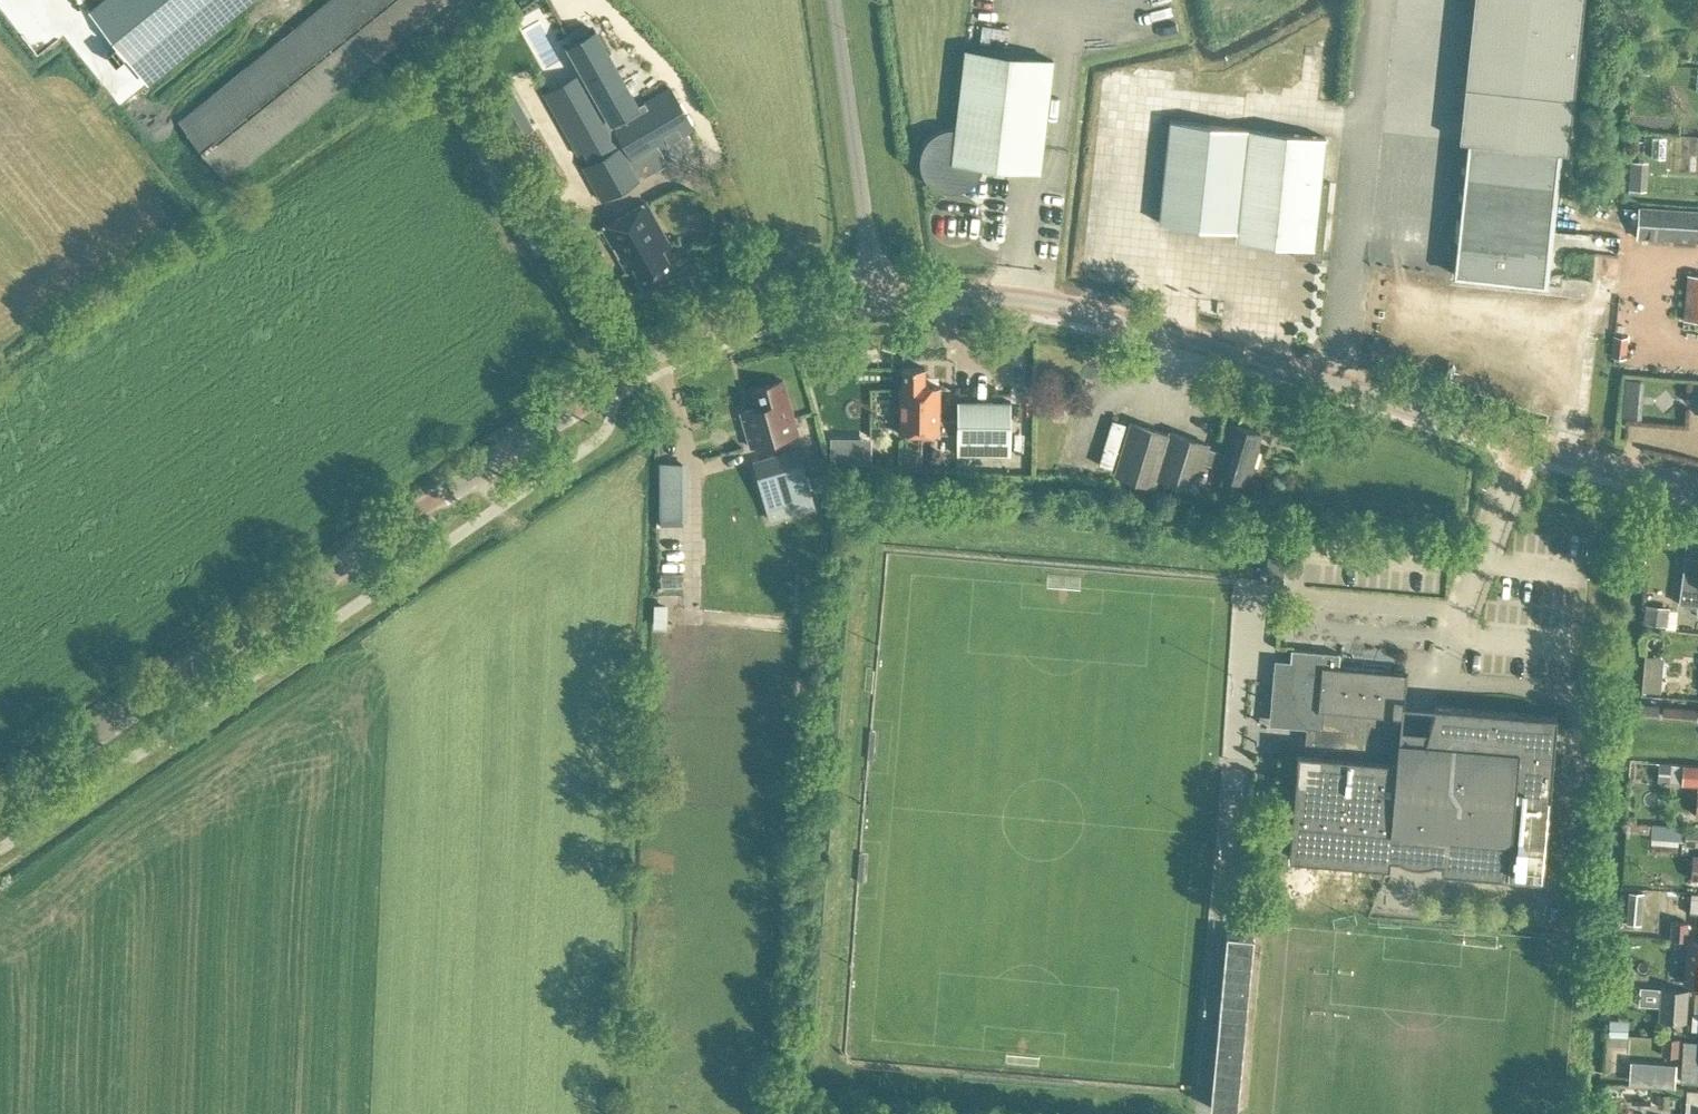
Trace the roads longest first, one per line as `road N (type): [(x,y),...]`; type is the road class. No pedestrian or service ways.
road 1 (tertiary): [(0,797),(588,397),(677,347),(774,314),(873,300),(985,300),(1124,328),(1579,462),(1697,487)]

